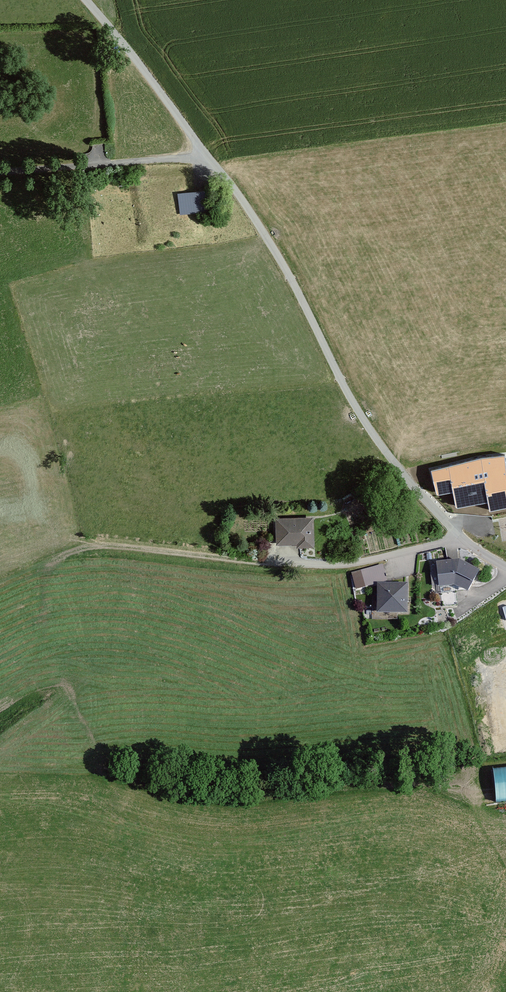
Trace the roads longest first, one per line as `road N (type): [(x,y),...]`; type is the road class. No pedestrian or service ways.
road 1 (residential): [(0,171),(207,157),(447,520),(505,561)]
road 2 (track): [(85,0),(207,157)]

